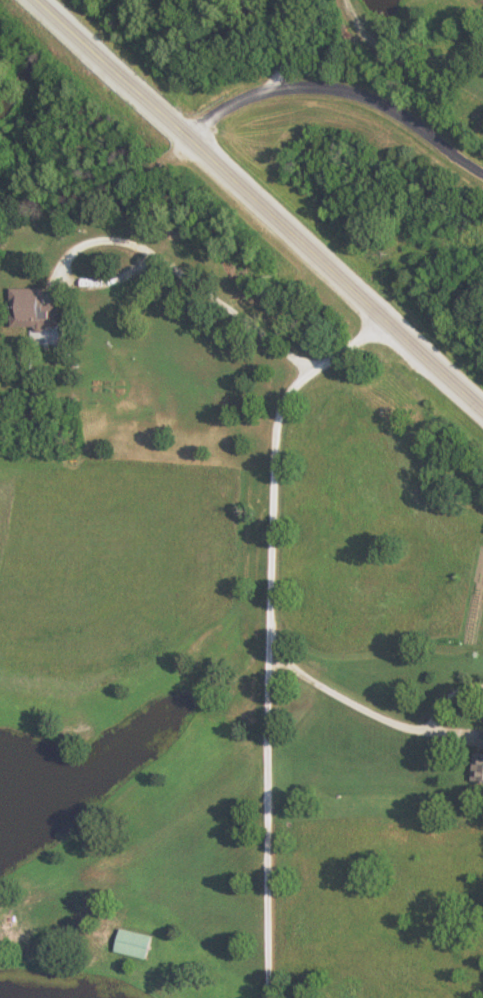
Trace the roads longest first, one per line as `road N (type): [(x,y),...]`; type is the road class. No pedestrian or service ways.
road 1 (residential): [(289,256),(234,298),(185,517),(185,764),(225,842),(299,866),(371,848)]
road 2 (secondary): [(49,0),(192,134),(266,236),(482,432)]
road 3 (residential): [(192,134),(220,110),(266,92),(328,89),(371,101),(482,170)]

